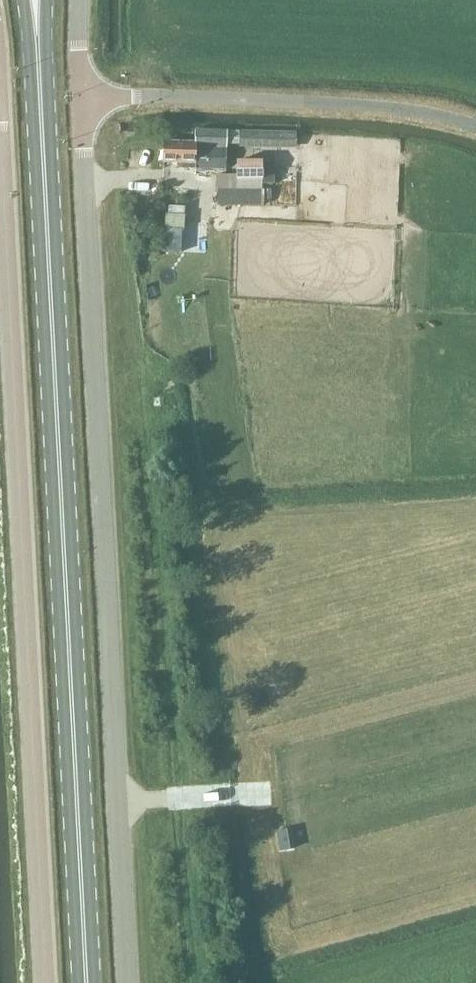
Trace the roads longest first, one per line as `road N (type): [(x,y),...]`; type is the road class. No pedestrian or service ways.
road 1 (primary): [(89,982),(39,75)]
road 2 (unclassified): [(83,94),(126,982)]
road 3 (unclassified): [(0,158),(47,982)]
road 4 (unclassified): [(83,94),(354,104),(475,127)]

